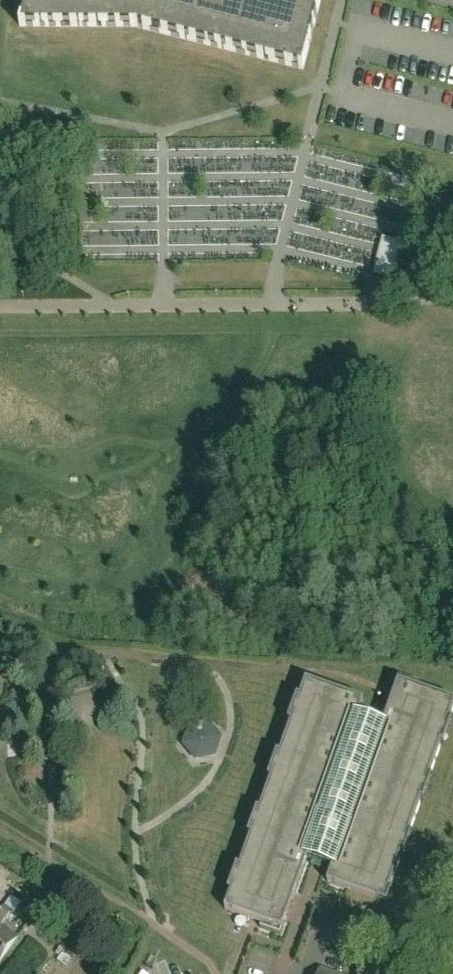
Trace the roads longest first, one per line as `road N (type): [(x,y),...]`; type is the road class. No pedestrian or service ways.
road 1 (residential): [(0,307),(452,300)]

